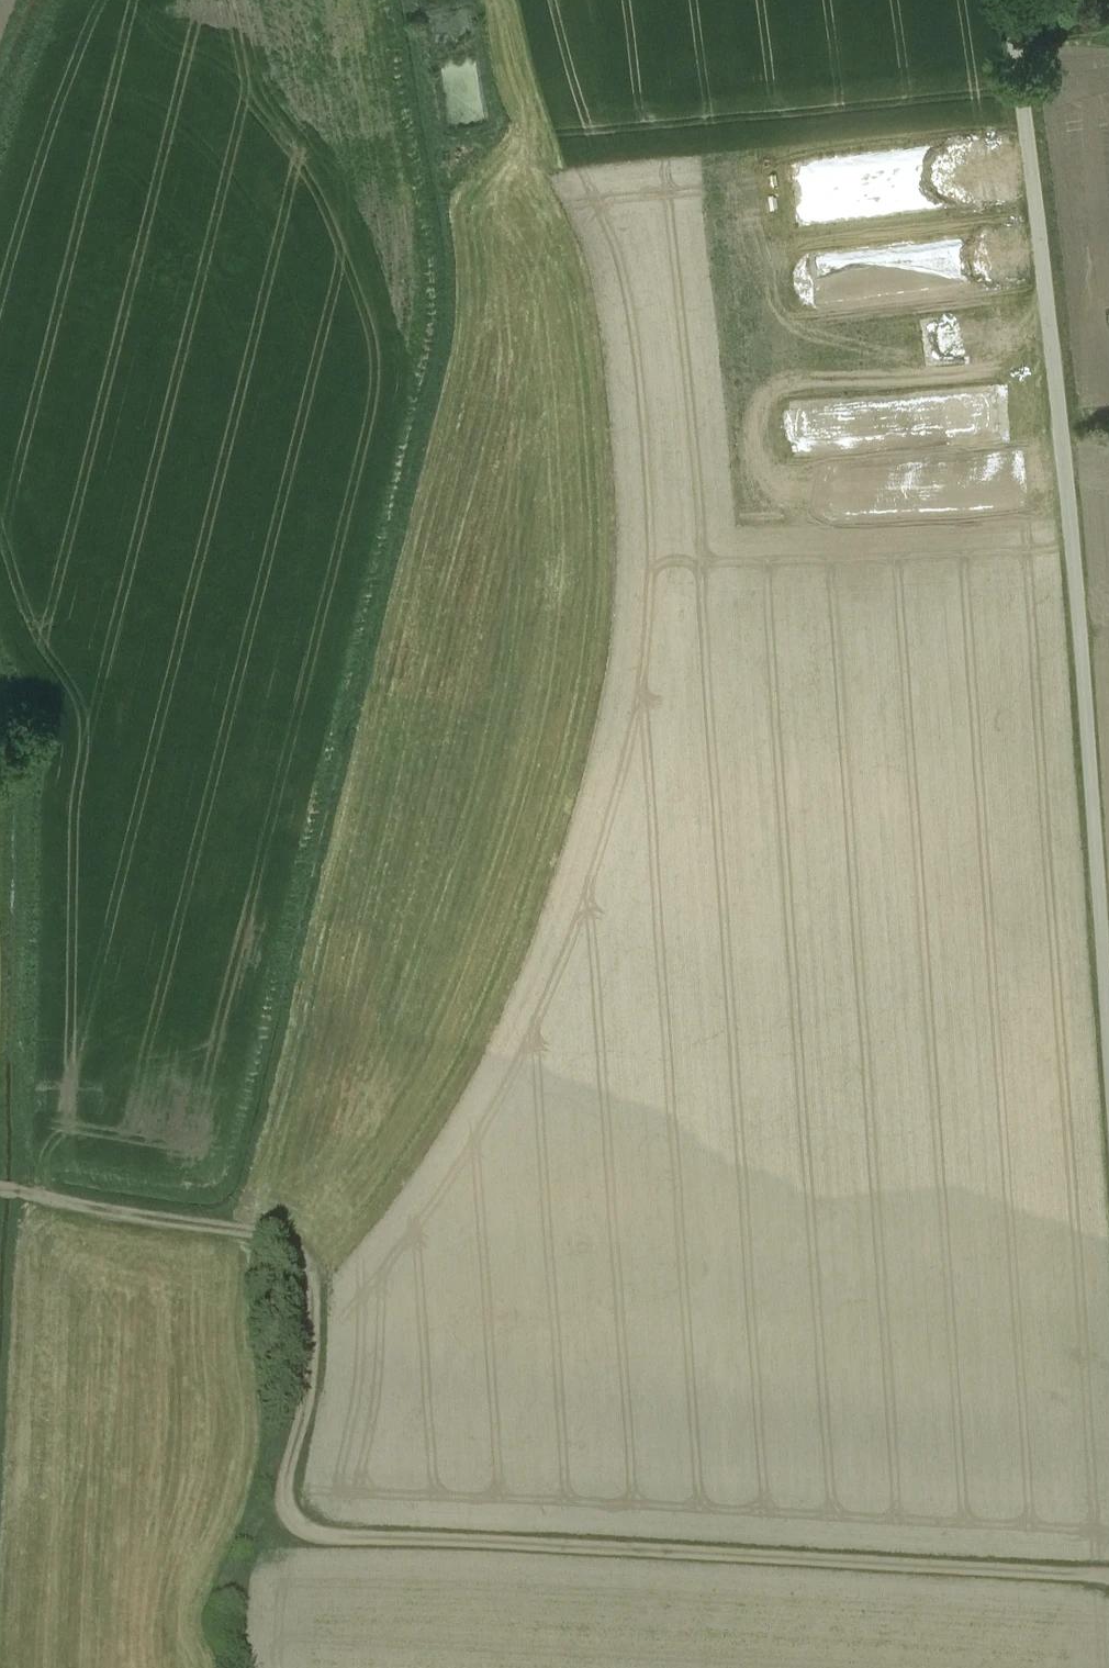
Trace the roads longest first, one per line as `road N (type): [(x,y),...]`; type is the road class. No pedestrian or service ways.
road 1 (track): [(0,1188),(279,1236),(299,1250),(311,1279),(311,1389),(284,1487),(288,1512),(308,1535),(1108,1578)]
road 2 (unclassified): [(1108,1055),(1069,497),(1010,0)]

